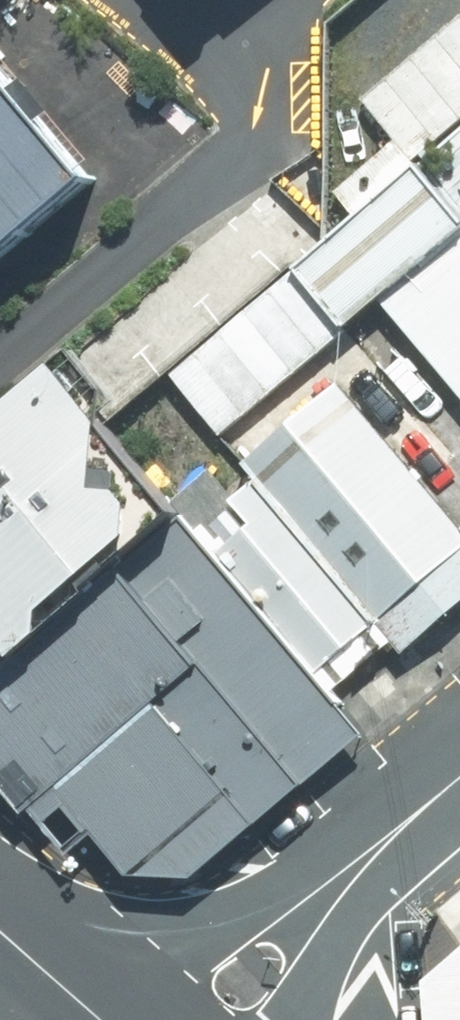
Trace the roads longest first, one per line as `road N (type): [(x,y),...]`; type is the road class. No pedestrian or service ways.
road 1 (residential): [(105,1019),(201,927),(459,783)]
road 2 (residential): [(459,789),(294,1019)]
road 3 (tertiary): [(0,927),(105,1019)]

